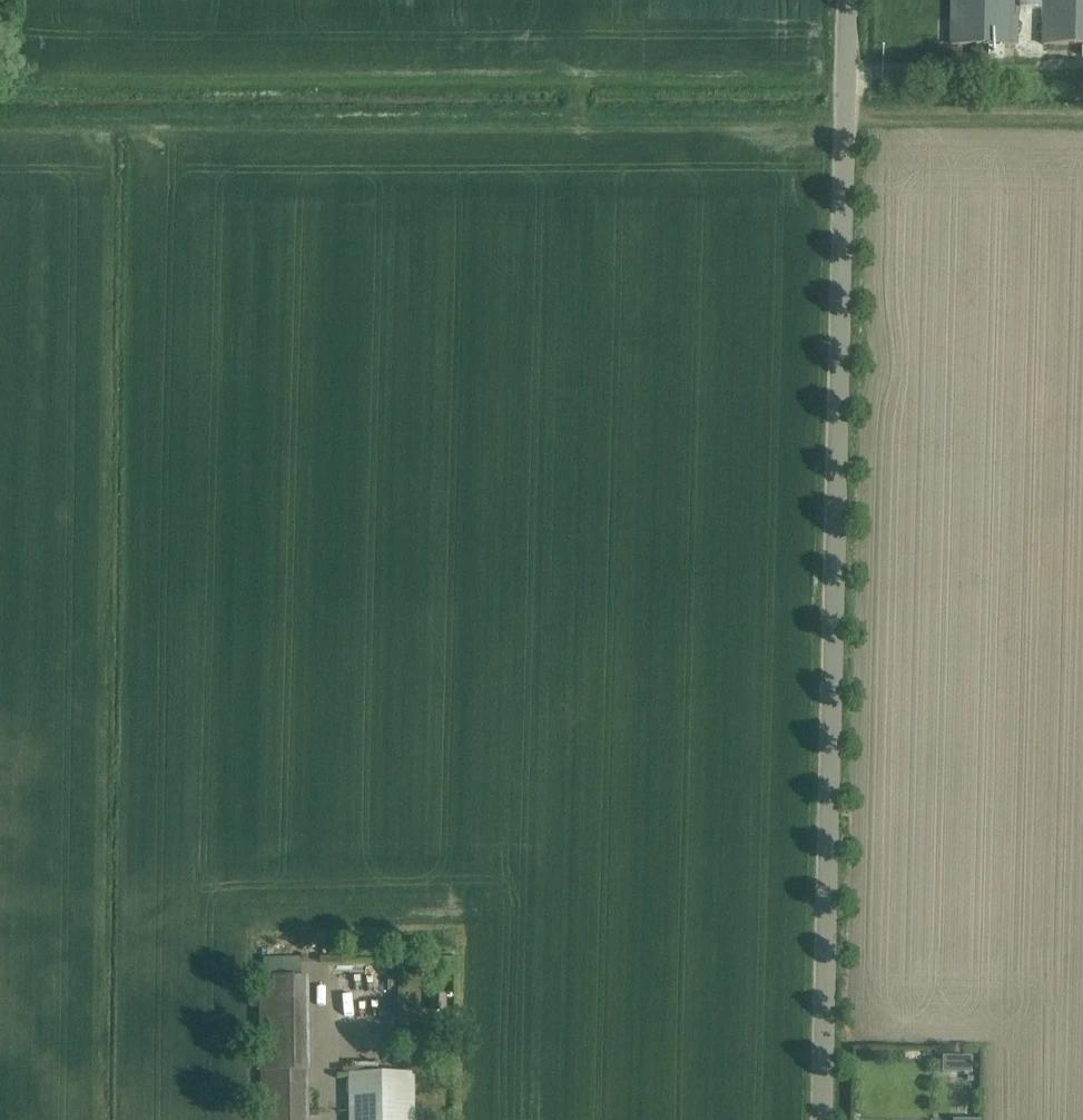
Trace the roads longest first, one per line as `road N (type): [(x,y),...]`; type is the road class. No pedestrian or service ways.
road 1 (unclassified): [(819,1119),(848,0)]
road 2 (track): [(844,108),(1082,111)]

